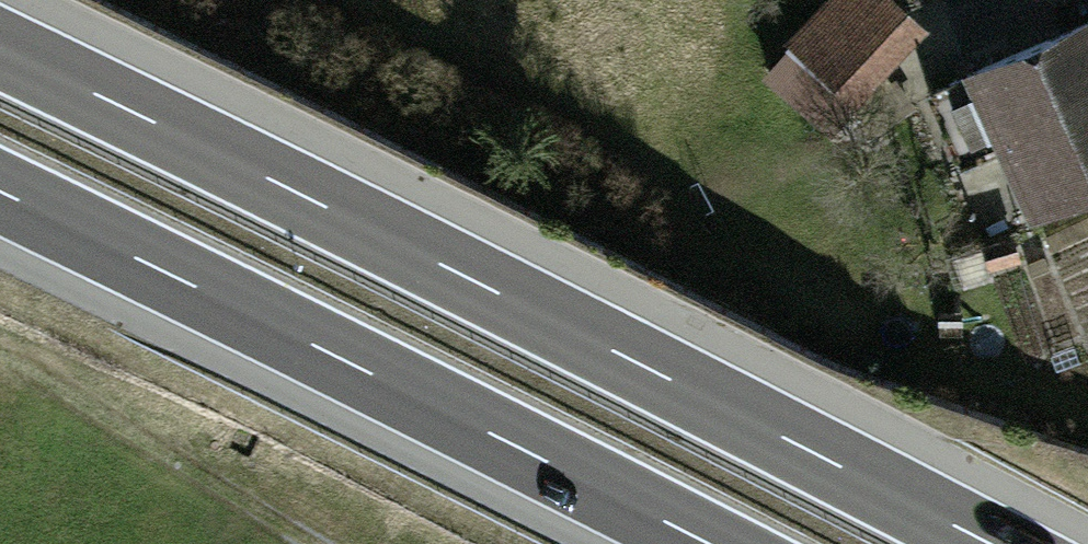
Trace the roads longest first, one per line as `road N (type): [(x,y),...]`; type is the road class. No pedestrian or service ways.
road 1 (motorway): [(997,543),(0,45)]
road 2 (motorway): [(0,197),(697,543)]

